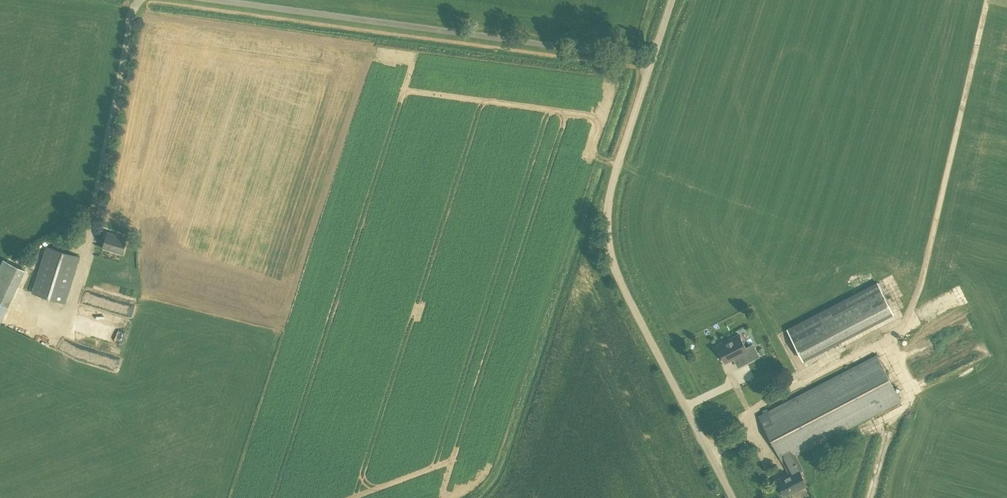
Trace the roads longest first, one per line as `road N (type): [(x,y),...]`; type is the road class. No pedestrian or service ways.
road 1 (unclassified): [(732,497),(619,277),(607,238),(614,173),(651,59)]
road 2 (unclassified): [(219,0),(651,59)]
road 3 (unclassified): [(92,210),(138,0)]

